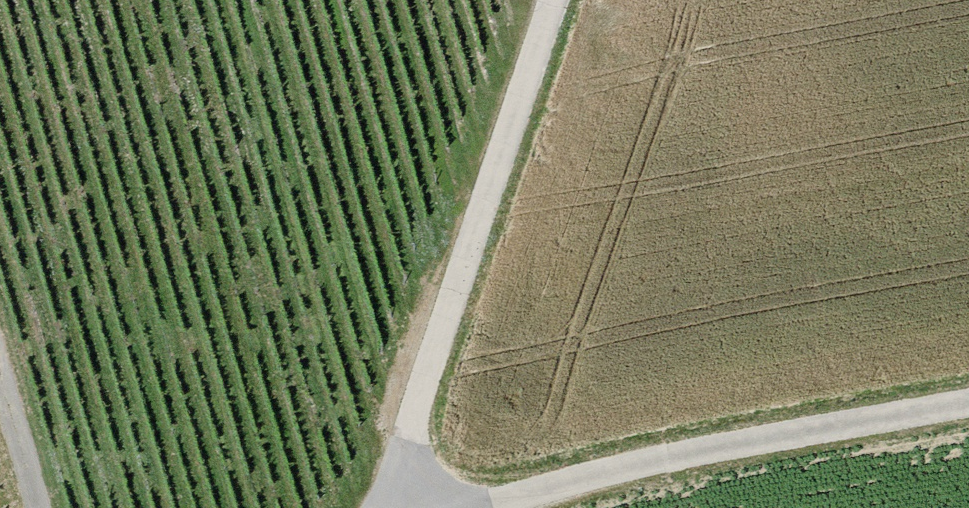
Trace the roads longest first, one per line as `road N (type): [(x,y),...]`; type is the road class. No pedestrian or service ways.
road 1 (track): [(393,507),(392,490),(556,0)]
road 2 (track): [(485,507),(593,476),(968,404)]
road 3 (track): [(0,376),(41,507)]

